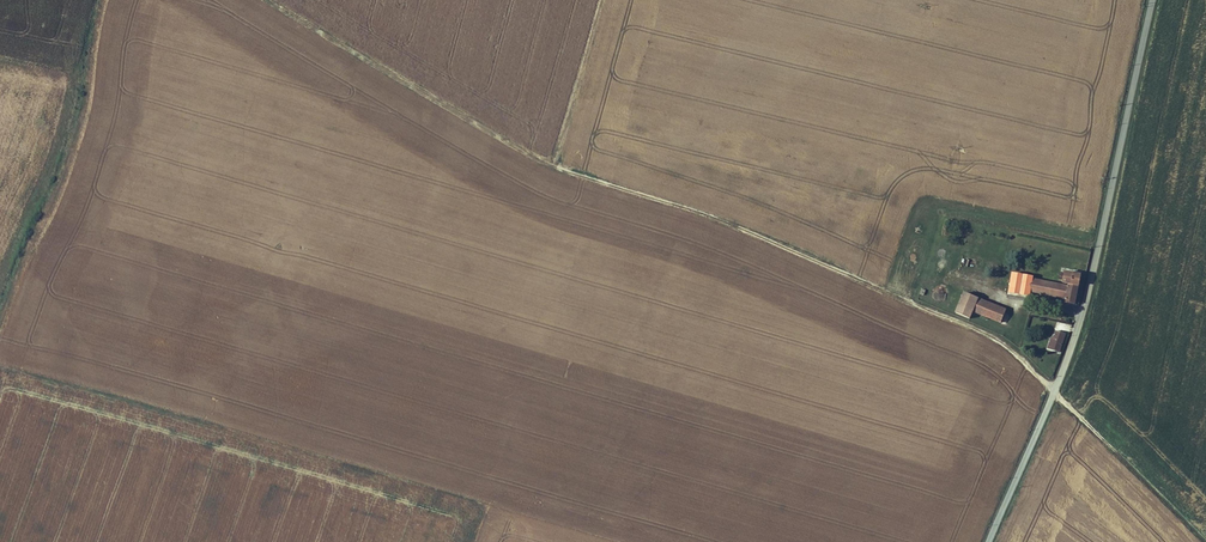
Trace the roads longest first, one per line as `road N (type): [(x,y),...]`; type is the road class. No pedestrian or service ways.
road 1 (track): [(1054,391),(996,343),(759,235),(555,165),(255,0)]
road 2 (tertiary): [(988,541),(1076,336),(1152,0)]
road 3 (track): [(1054,391),(1205,541)]
road 4 (track): [(555,165),(602,0)]

